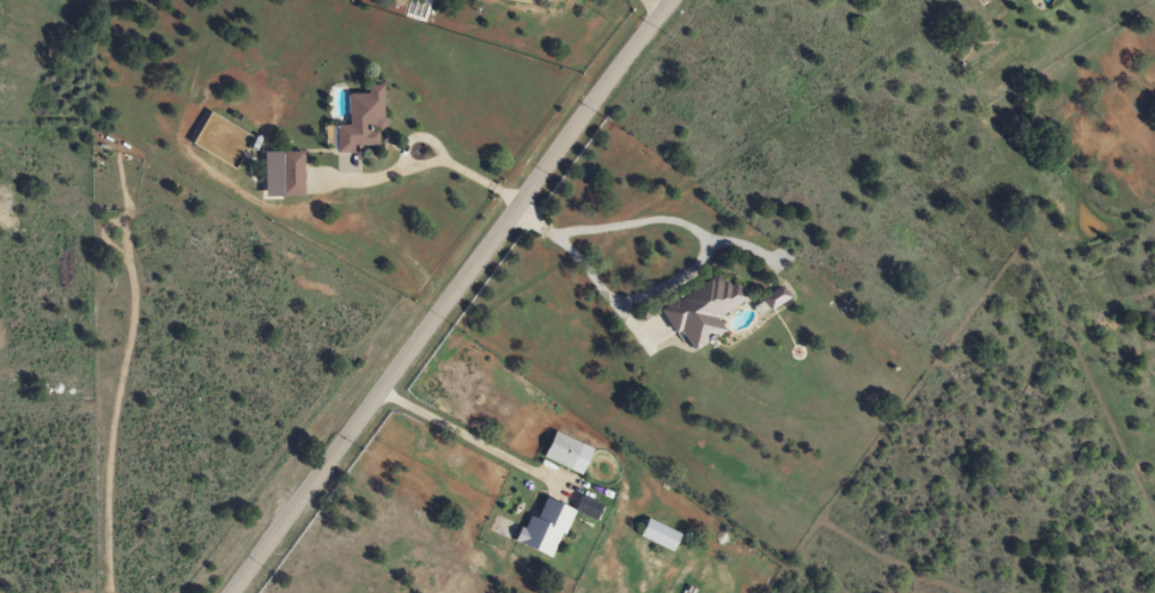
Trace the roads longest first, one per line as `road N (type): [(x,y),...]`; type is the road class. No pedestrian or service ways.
road 1 (residential): [(427,334),(669,0)]
road 2 (residential): [(427,334),(233,592)]

